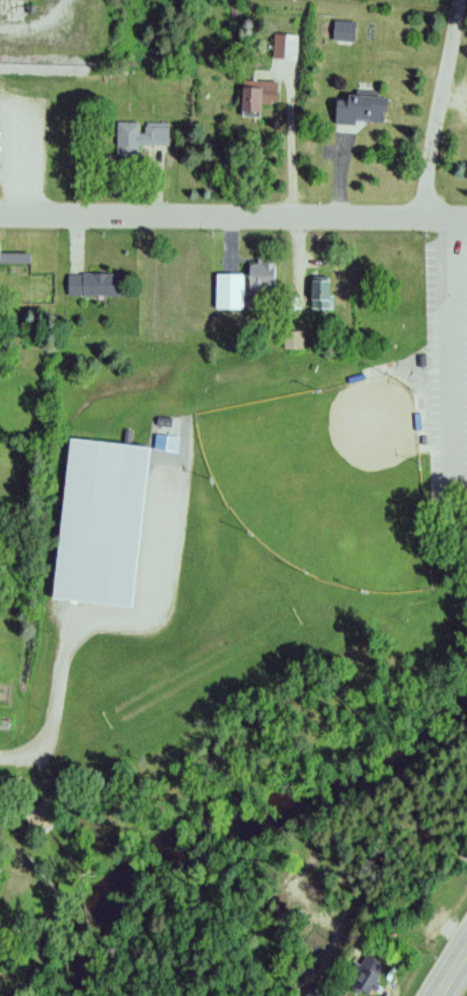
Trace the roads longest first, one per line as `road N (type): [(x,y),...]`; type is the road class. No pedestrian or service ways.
road 1 (tertiary): [(466,218),(0,216)]
road 2 (residential): [(427,219),(459,0)]
road 3 (residential): [(0,754),(40,752),(53,733),(72,625)]

